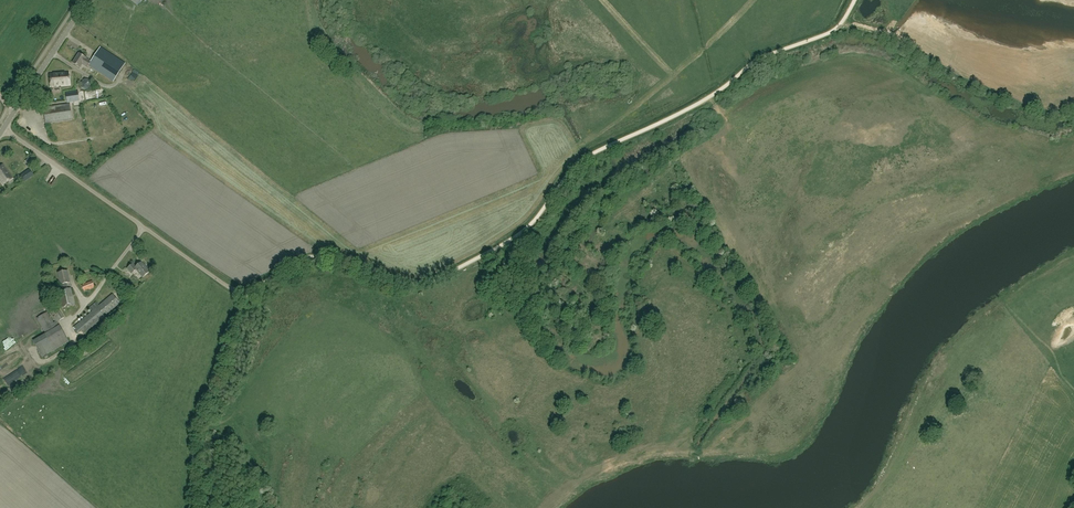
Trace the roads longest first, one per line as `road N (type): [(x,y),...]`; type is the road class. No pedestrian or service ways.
road 1 (unclassified): [(4,128),(235,289),(254,289),(291,264),(329,255),(418,283),(514,238),(587,158),(706,98)]
road 2 (tertiary): [(4,128),(88,0)]

